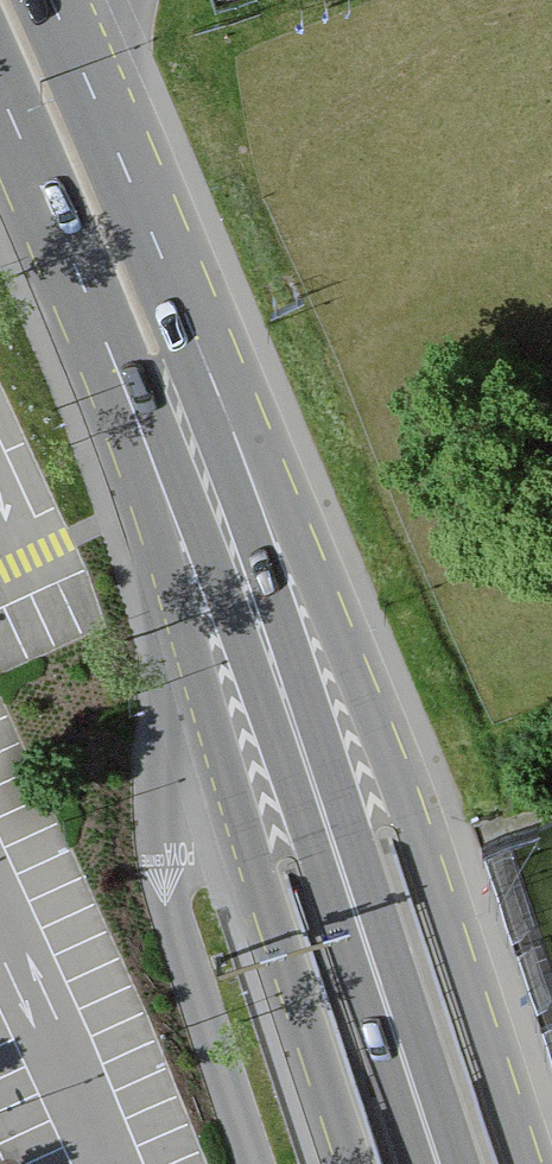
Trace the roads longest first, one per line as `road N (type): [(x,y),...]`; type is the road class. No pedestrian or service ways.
road 1 (secondary): [(541,1163),(422,802),(172,274)]
road 2 (secondary): [(90,308),(150,502),(238,864),(340,1163)]
road 3 (secondary): [(440,1163),(285,696)]
road 4 (secondary): [(285,696),(172,274)]
road 5 (secondary): [(90,308),(285,696)]
road 6 (secondary): [(172,274),(54,0)]
road 7 (secondary): [(0,93),(90,308)]

